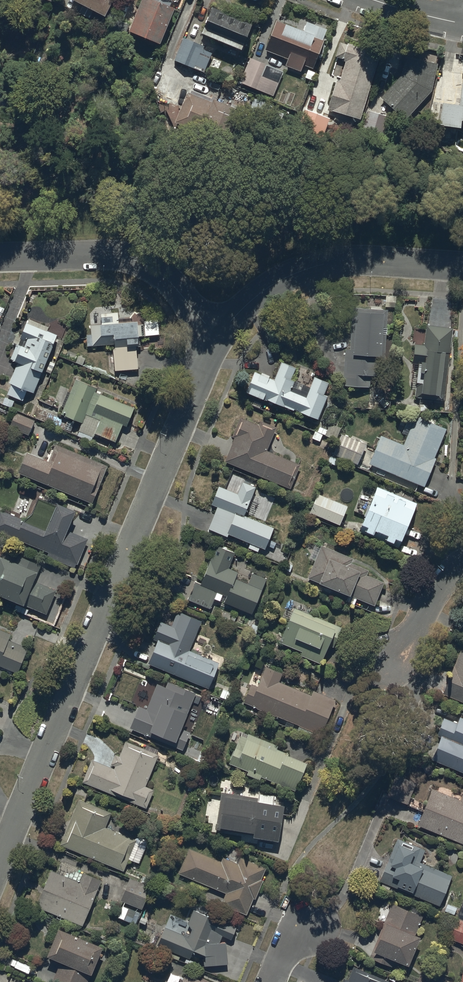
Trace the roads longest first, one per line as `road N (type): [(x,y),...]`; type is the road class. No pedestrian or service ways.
road 1 (residential): [(0,856),(216,337)]
road 2 (residential): [(216,337),(273,284),(320,265),(462,267)]
road 3 (residential): [(216,337),(177,290),(132,259),(0,259)]
road 4 (residential): [(462,566),(441,581),(396,677)]

